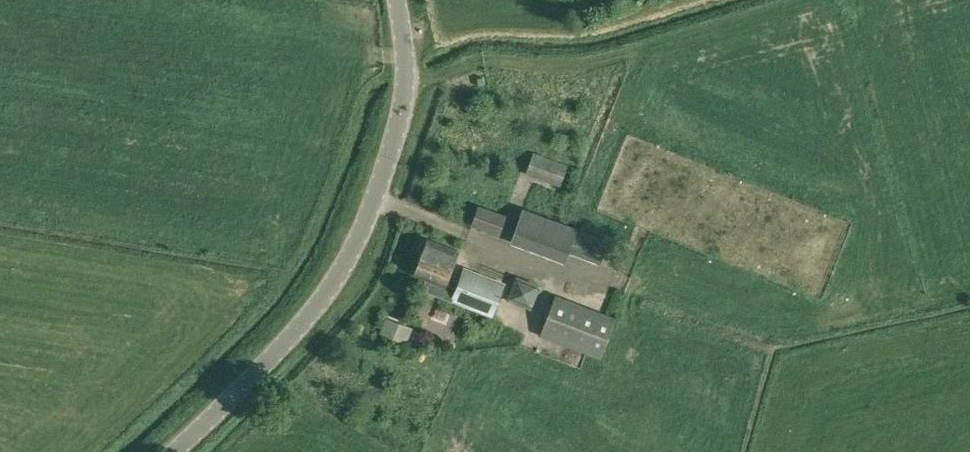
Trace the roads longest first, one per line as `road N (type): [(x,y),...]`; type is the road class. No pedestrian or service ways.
road 1 (unclassified): [(173,451),(303,322),(359,237),(402,105),(398,0)]

